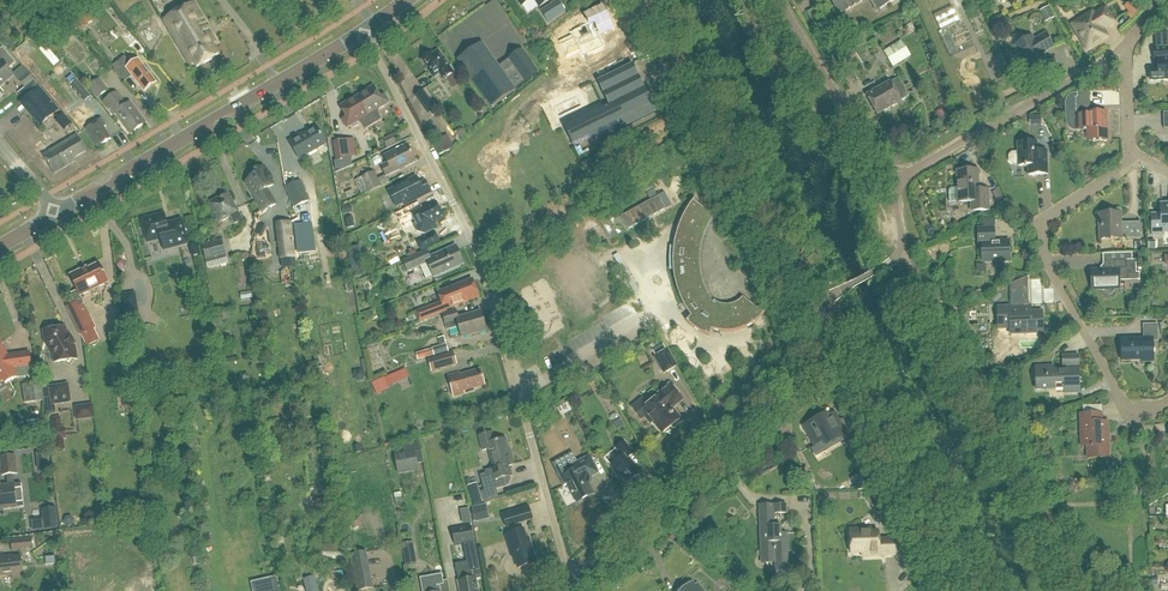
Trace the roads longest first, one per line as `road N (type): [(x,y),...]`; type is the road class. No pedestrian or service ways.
road 1 (unclassified): [(572,577),(797,391),(819,355),(826,318),(644,0)]
road 2 (residential): [(572,577),(483,266),(362,33)]
road 3 (residential): [(1167,401),(1143,416),(1124,408),(1038,244),(1044,222),(1127,164)]
road 4 (tertiary): [(56,215),(362,33)]
road 5 (unclassified): [(896,182),(1093,70)]
road 6 (unclassified): [(896,182),(780,0)]

